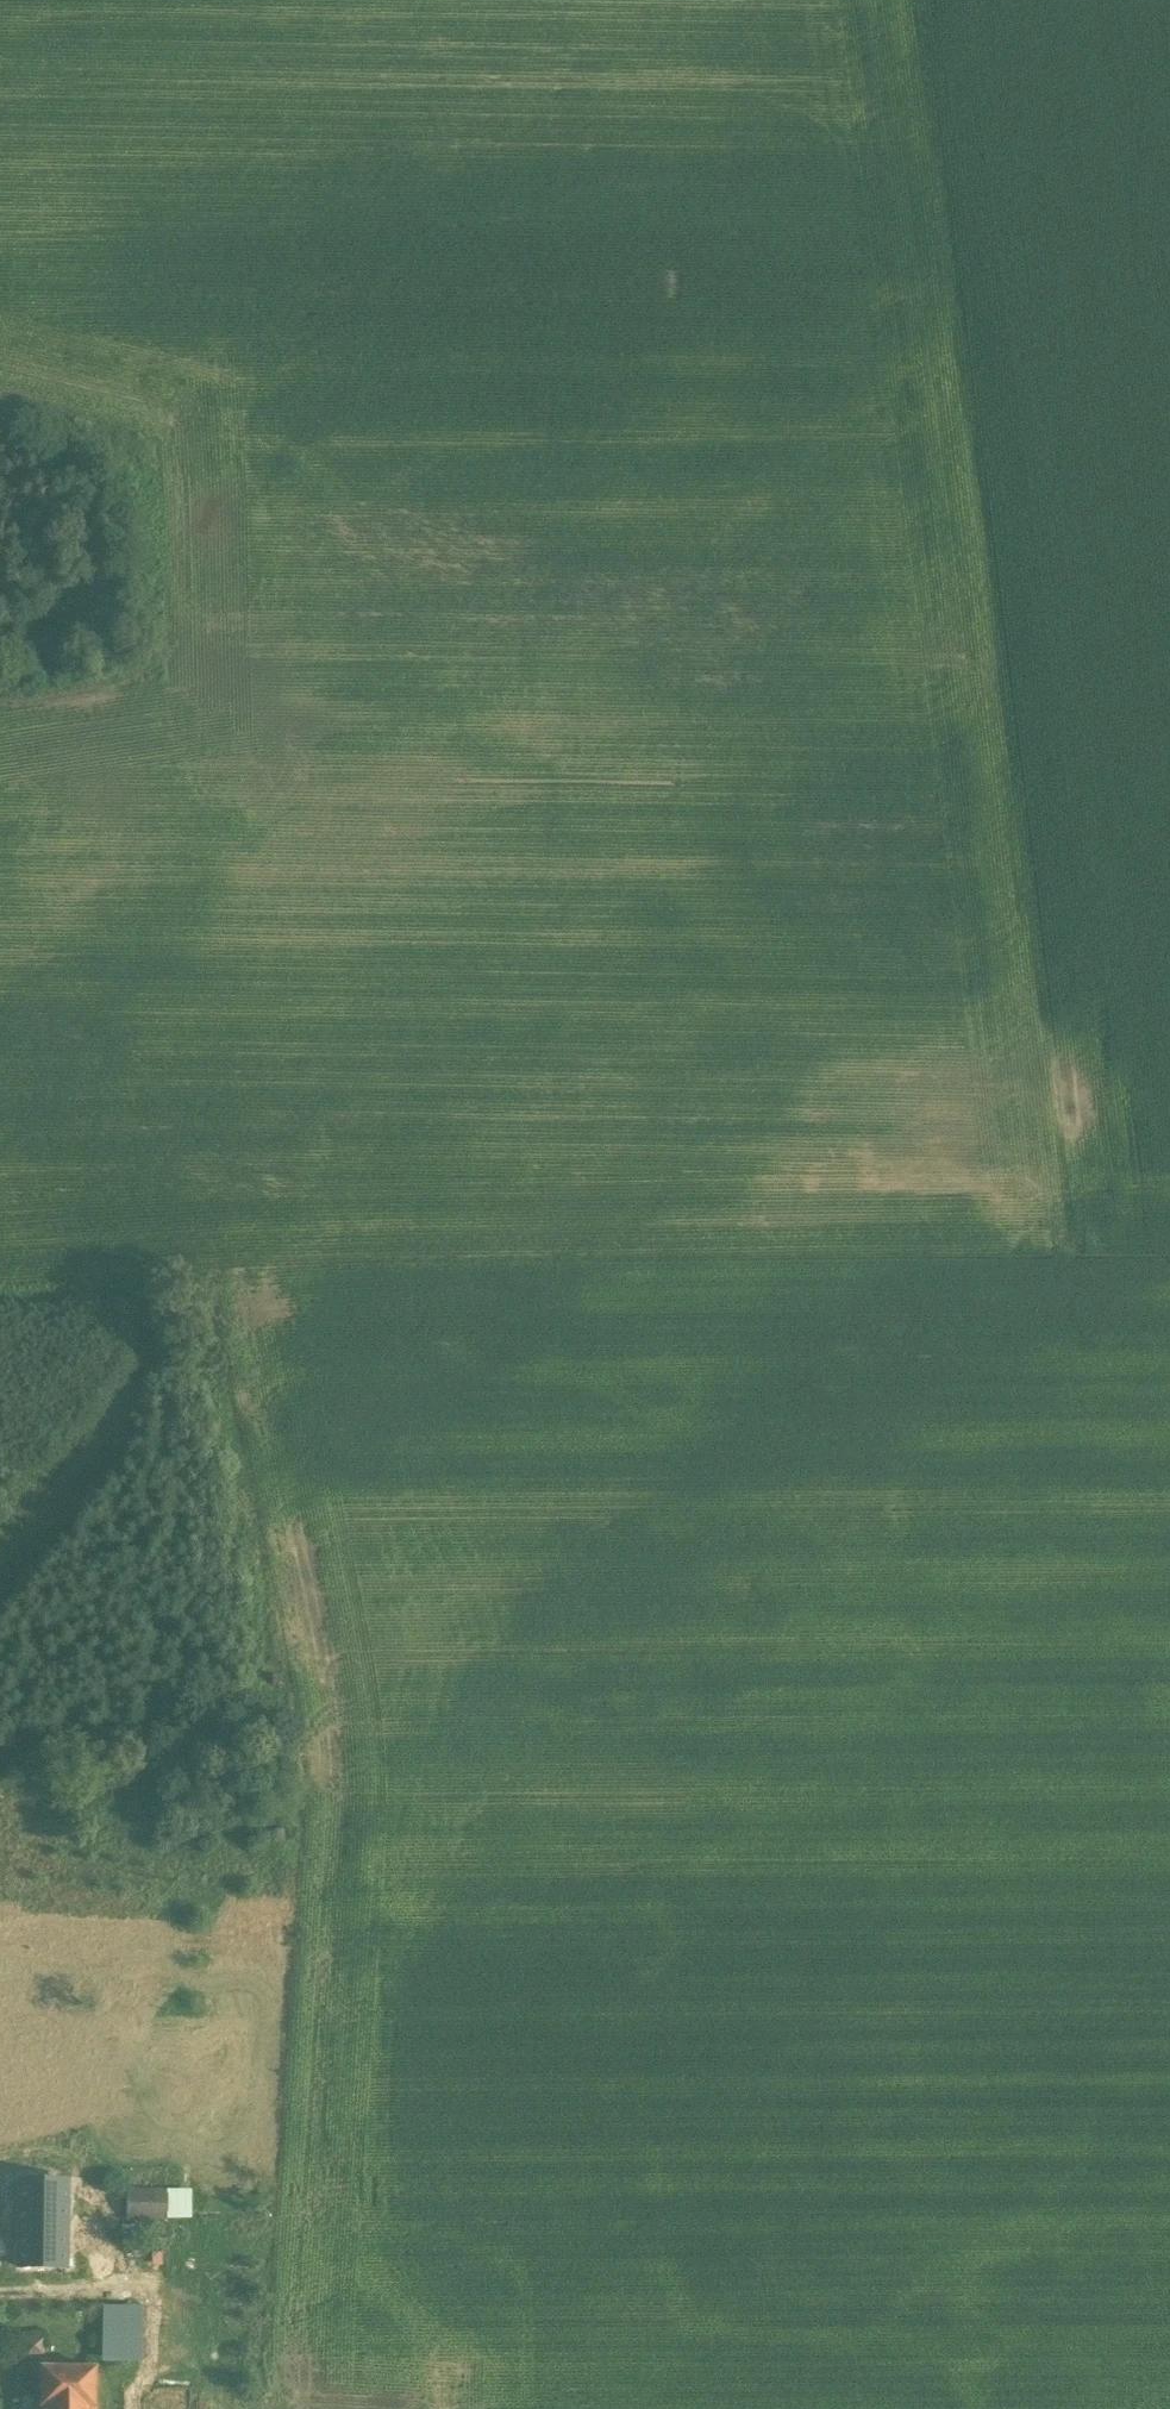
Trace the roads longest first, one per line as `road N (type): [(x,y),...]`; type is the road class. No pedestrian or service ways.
road 1 (track): [(0,1569),(156,1343),(212,1306)]

